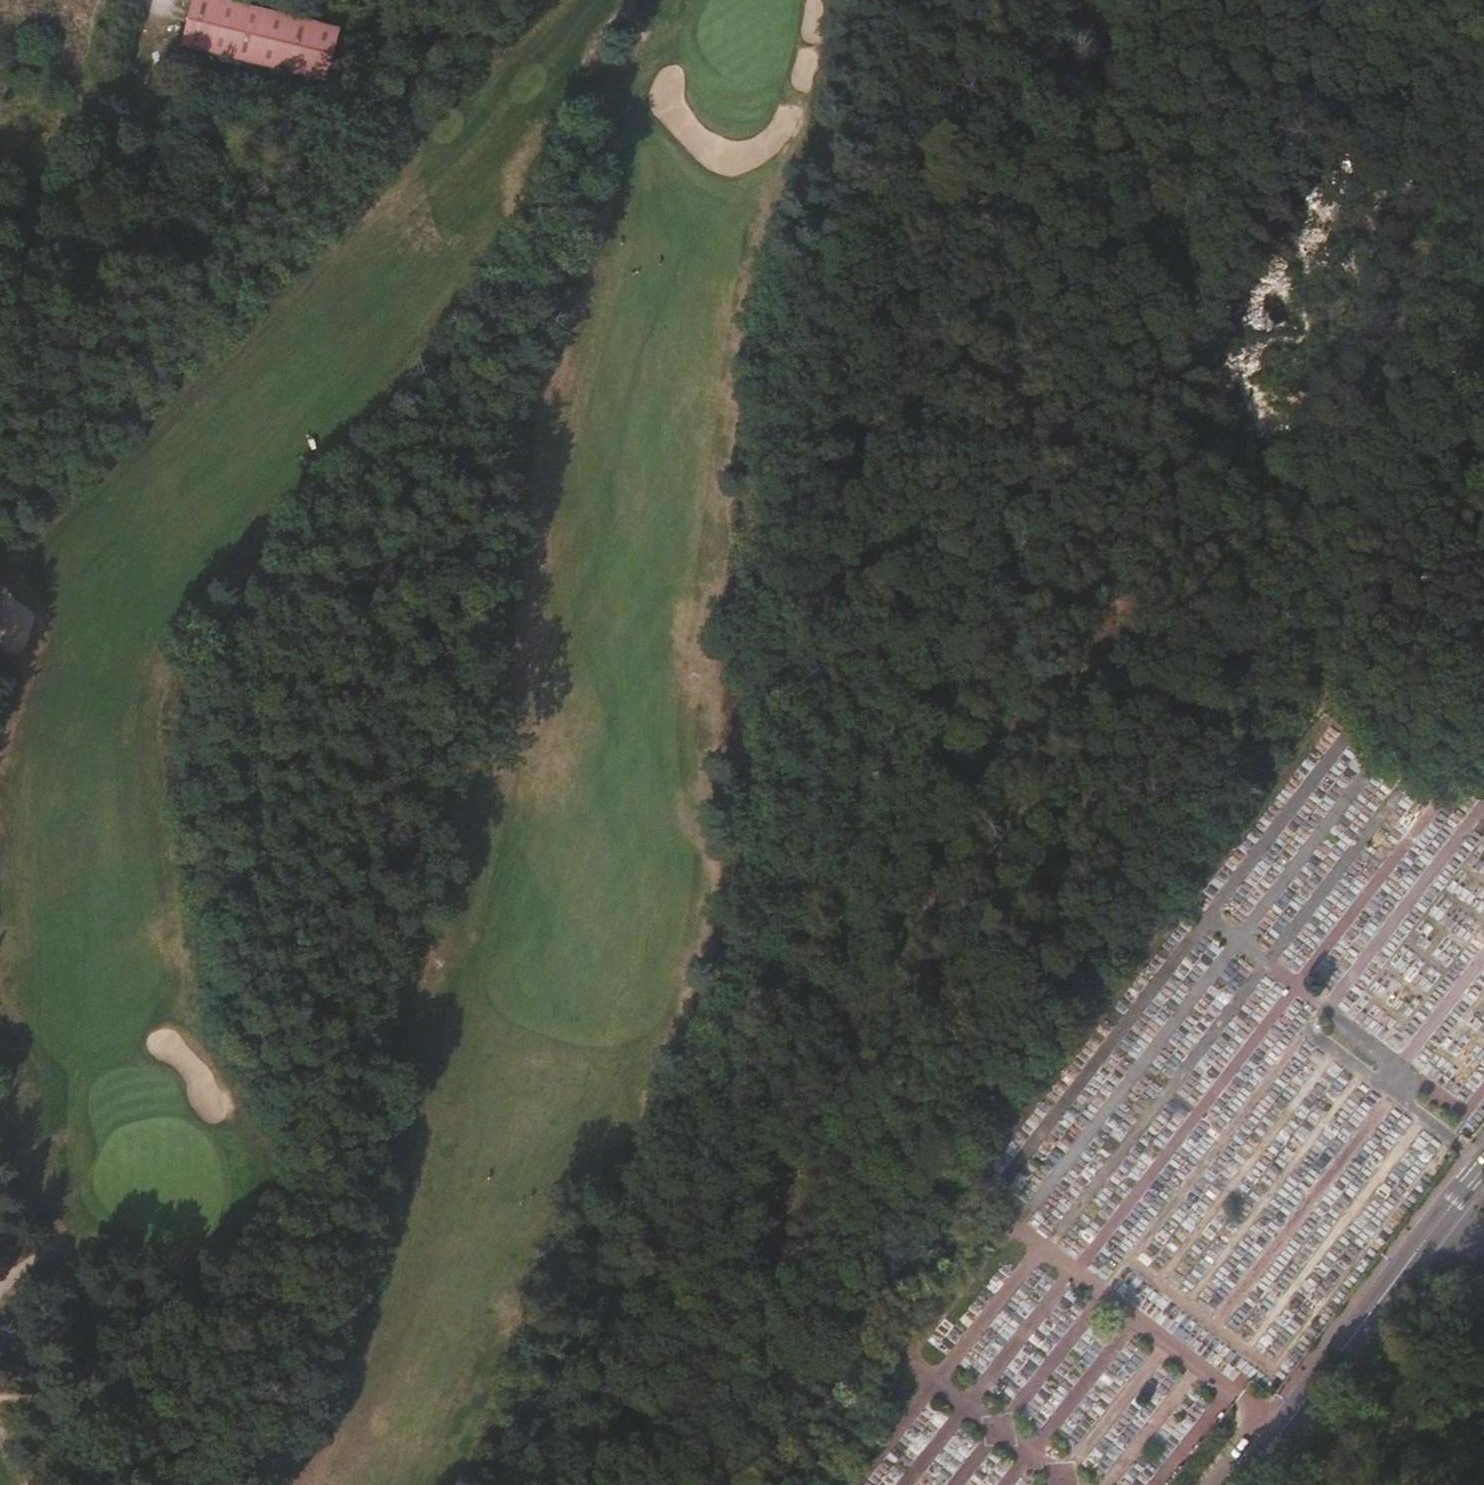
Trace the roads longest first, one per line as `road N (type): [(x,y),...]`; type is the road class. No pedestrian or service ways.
road 1 (secondary): [(1243,1484),(1483,1182)]
road 2 (track): [(0,193),(126,144),(172,0)]

